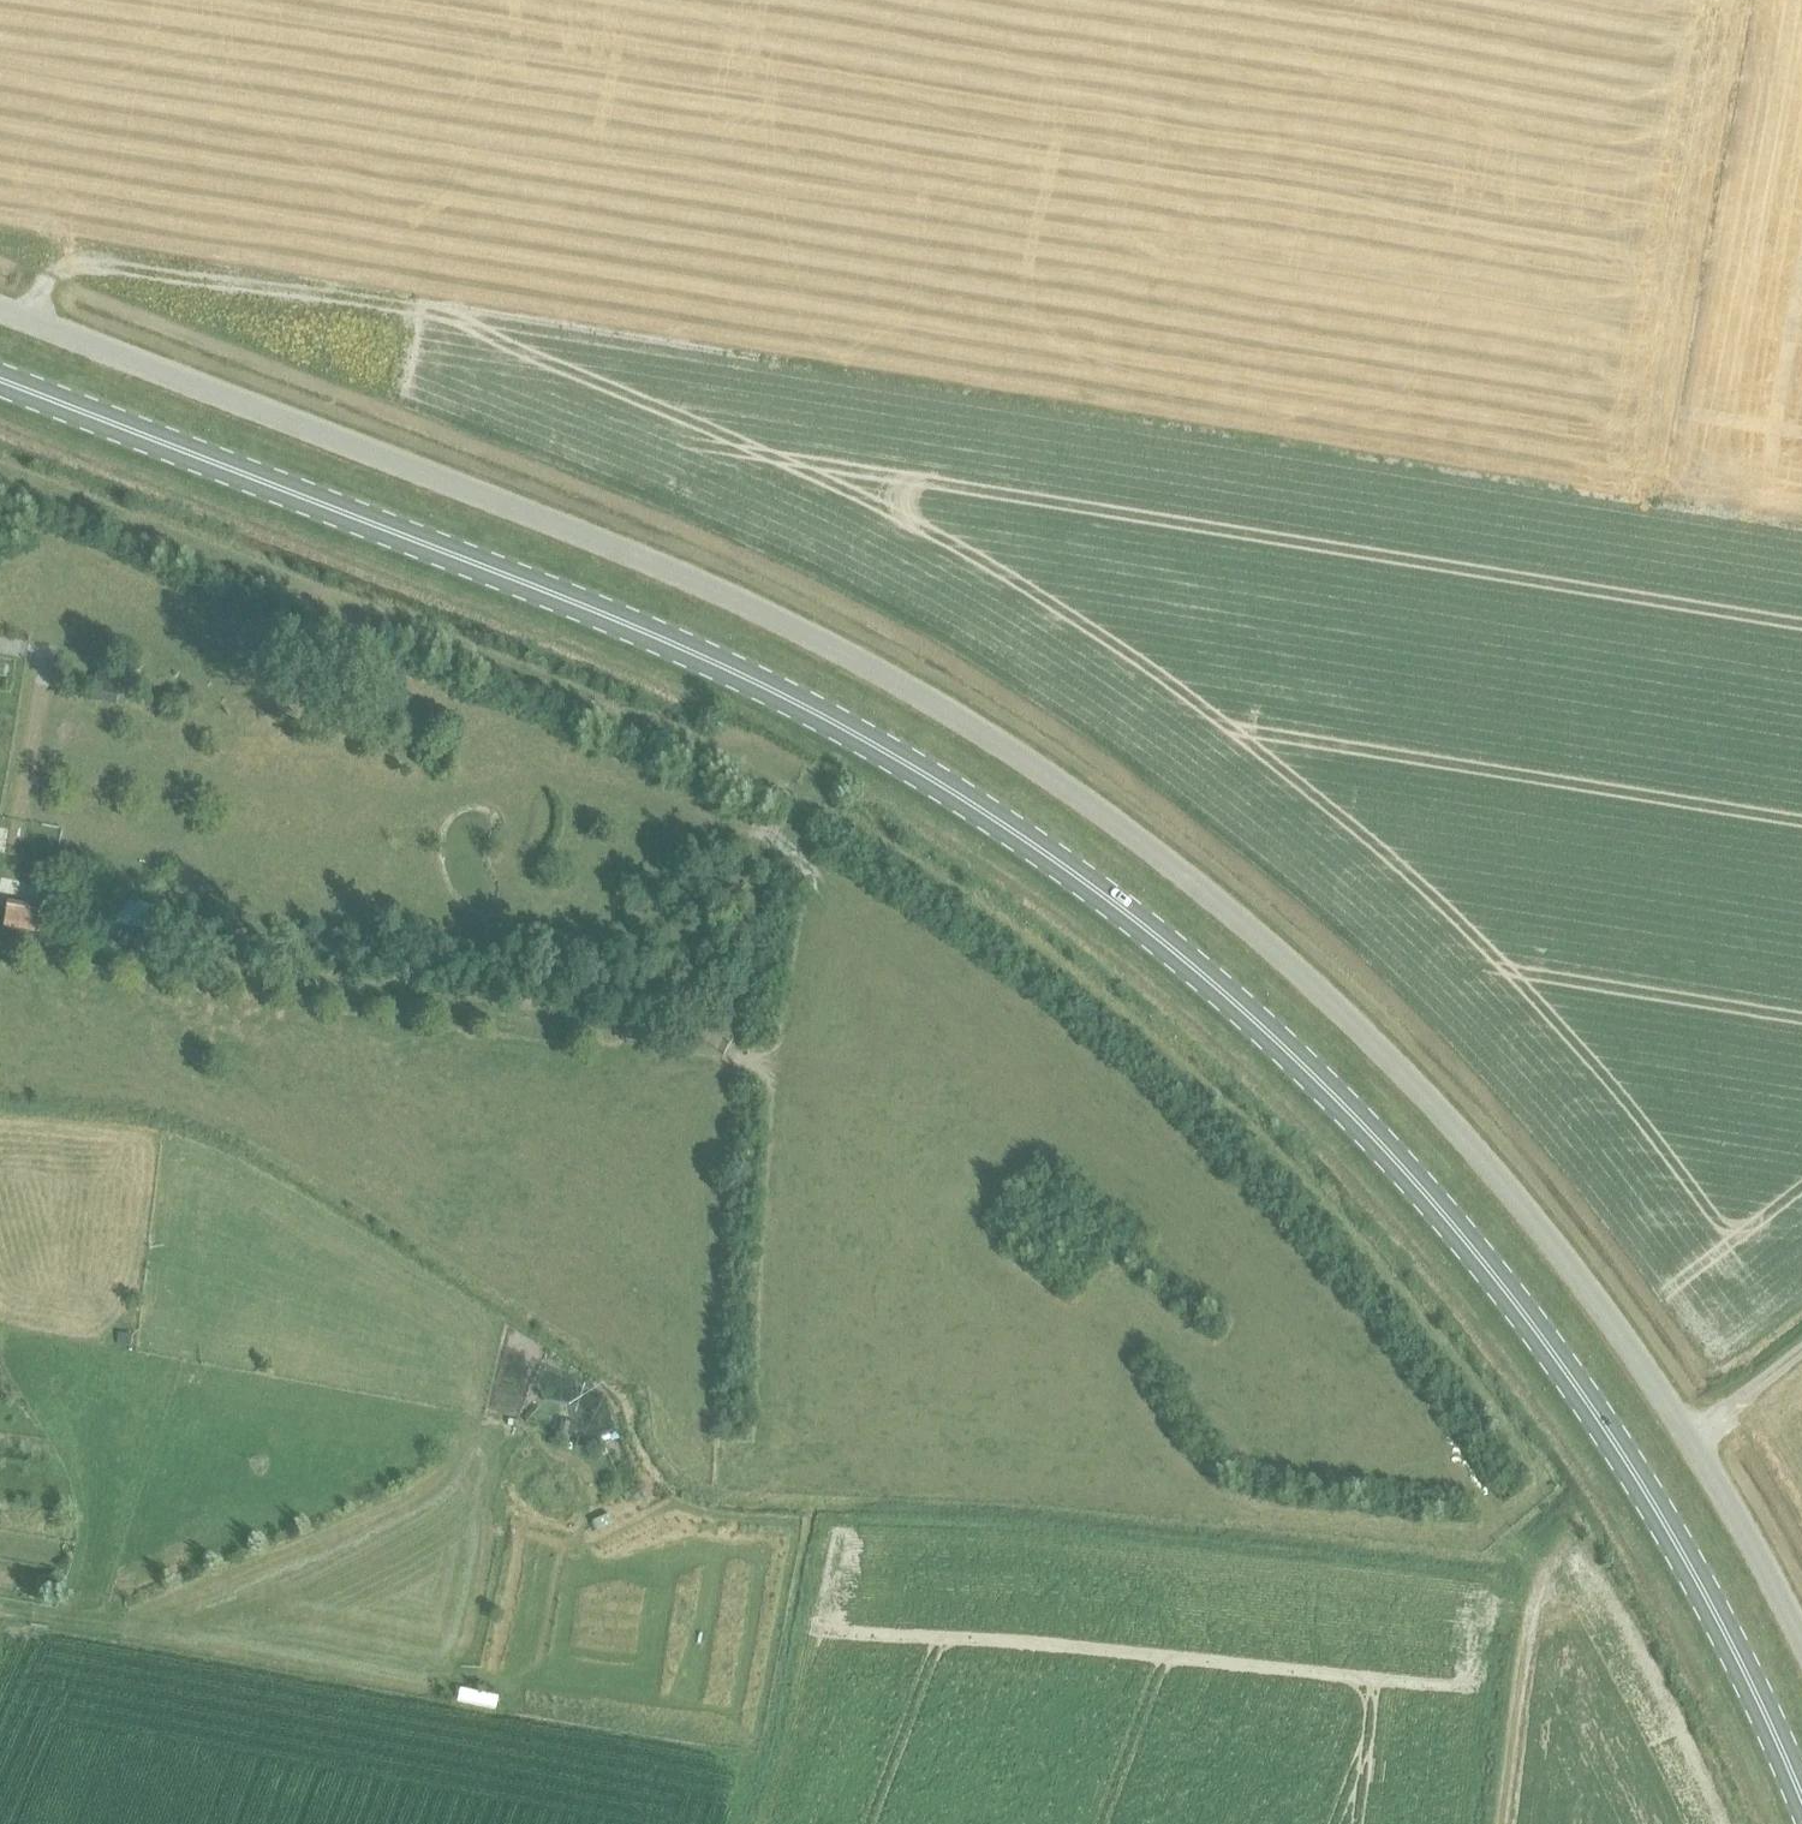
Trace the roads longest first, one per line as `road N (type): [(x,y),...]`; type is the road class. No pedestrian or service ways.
road 1 (primary): [(0,381),(738,672),(962,799),(1086,882),(1311,1073),(1510,1297),(1670,1532),(1801,1800)]
road 2 (unclassified): [(0,309),(659,561),(911,688),(1080,789),(1276,951),(1471,1149),(1687,1437)]
road 3 (track): [(1578,1528),(1534,1608),(1501,1823)]
road 4 (unclassified): [(1801,1639),(1687,1437)]
road 5 (track): [(1801,1346),(1687,1437)]

